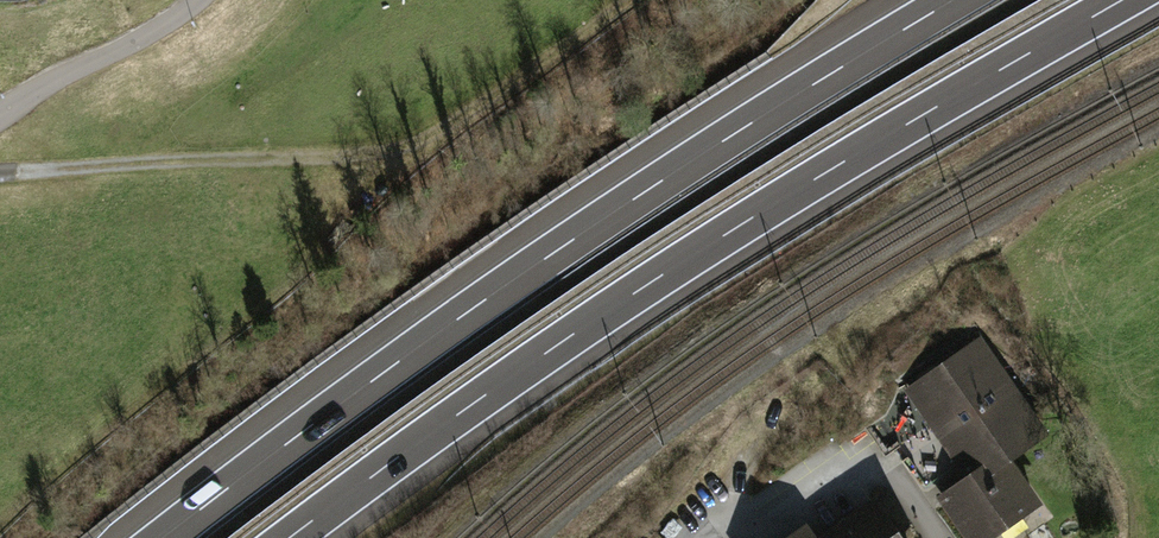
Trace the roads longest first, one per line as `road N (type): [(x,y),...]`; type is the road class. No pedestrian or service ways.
road 1 (motorway): [(289,537),(432,431),(752,218),(1125,0)]
road 2 (motorway): [(953,0),(540,260),(162,537)]
road 3 (track): [(0,171),(374,155),(435,137),(645,0)]
road 4 (residential): [(0,111),(197,0)]

